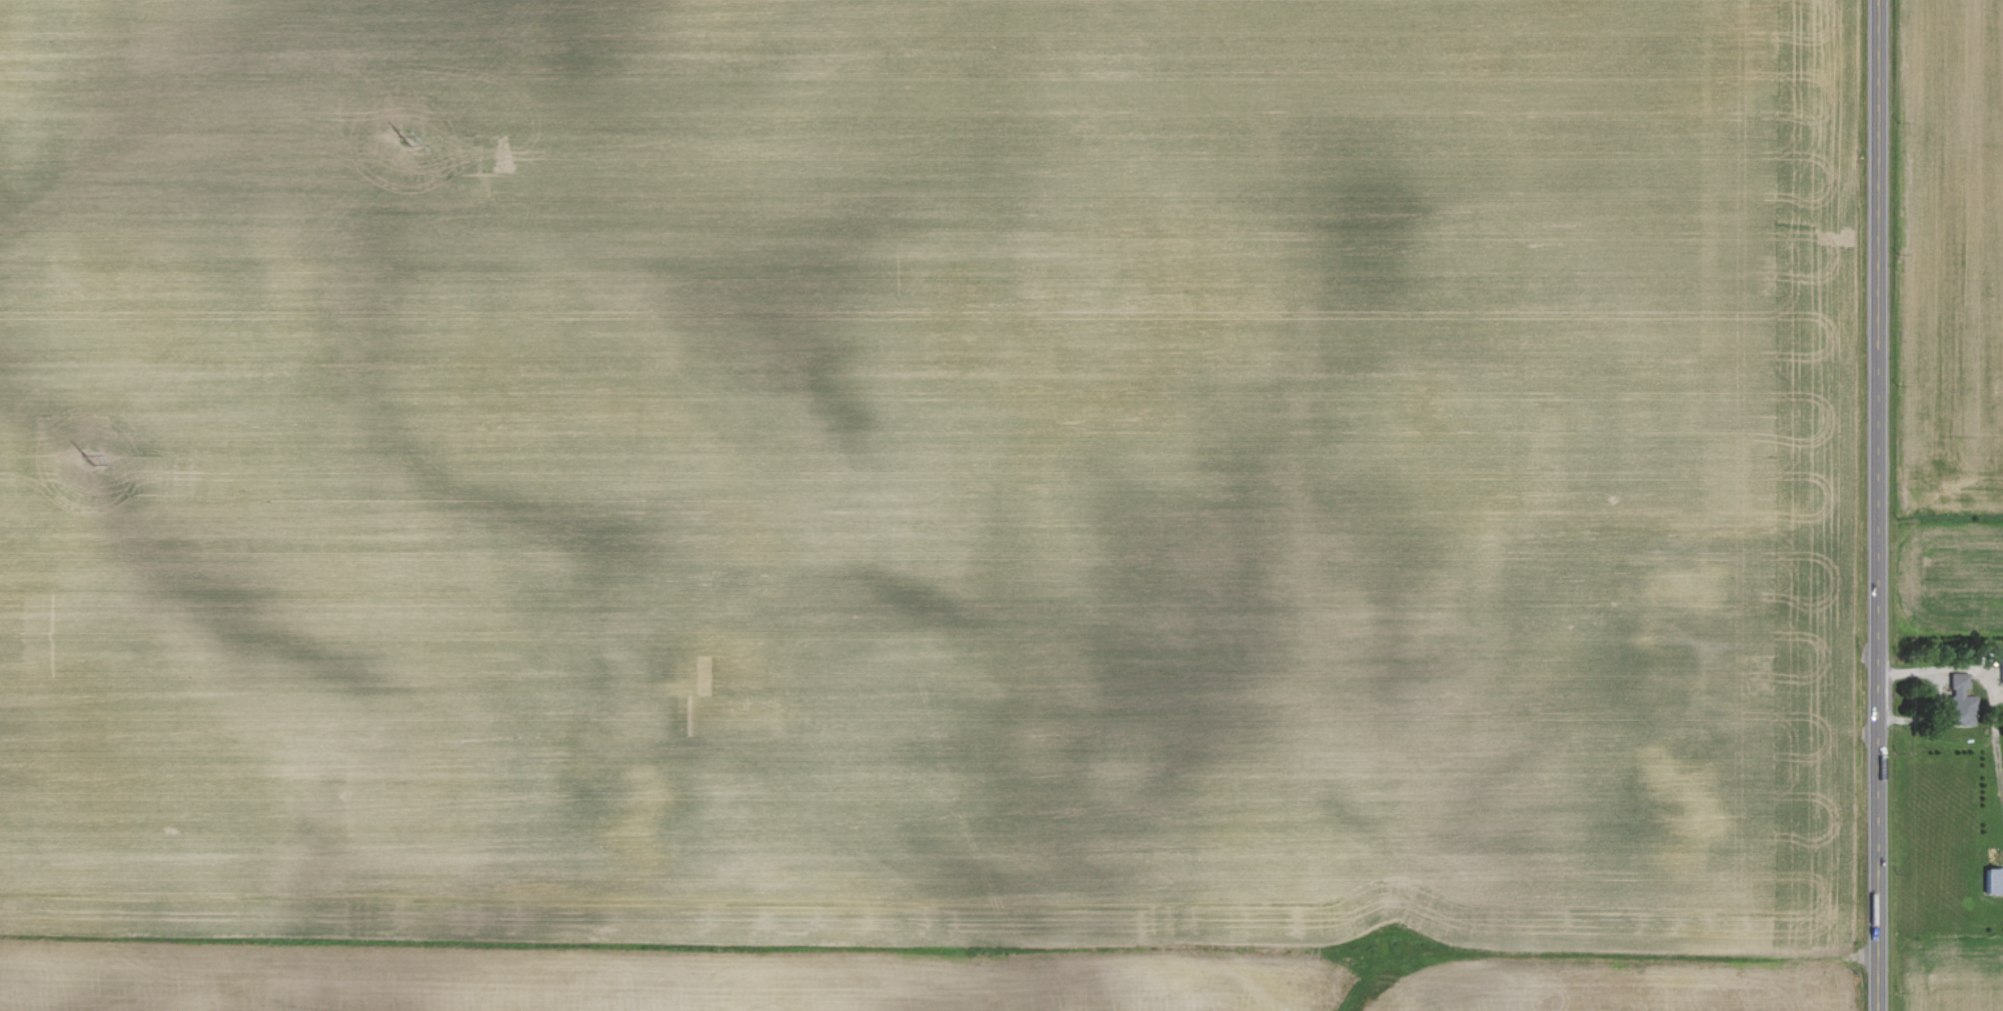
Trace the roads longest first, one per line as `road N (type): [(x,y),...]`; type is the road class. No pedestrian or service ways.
road 1 (primary): [(1875,1010),(1876,0)]

